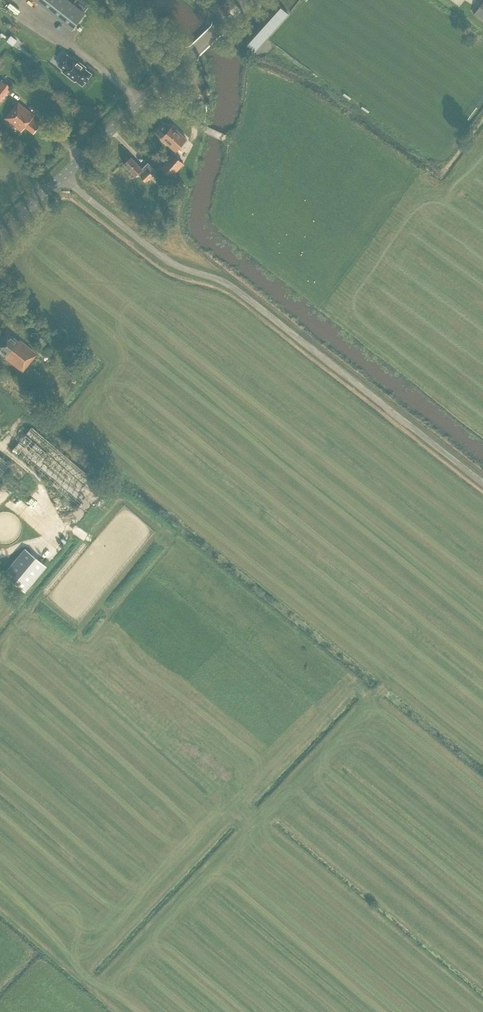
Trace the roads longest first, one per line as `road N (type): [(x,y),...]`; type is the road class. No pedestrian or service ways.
road 1 (unclassified): [(482,484),(239,291),(164,258),(63,178)]
road 2 (unclassified): [(63,178),(171,72)]

